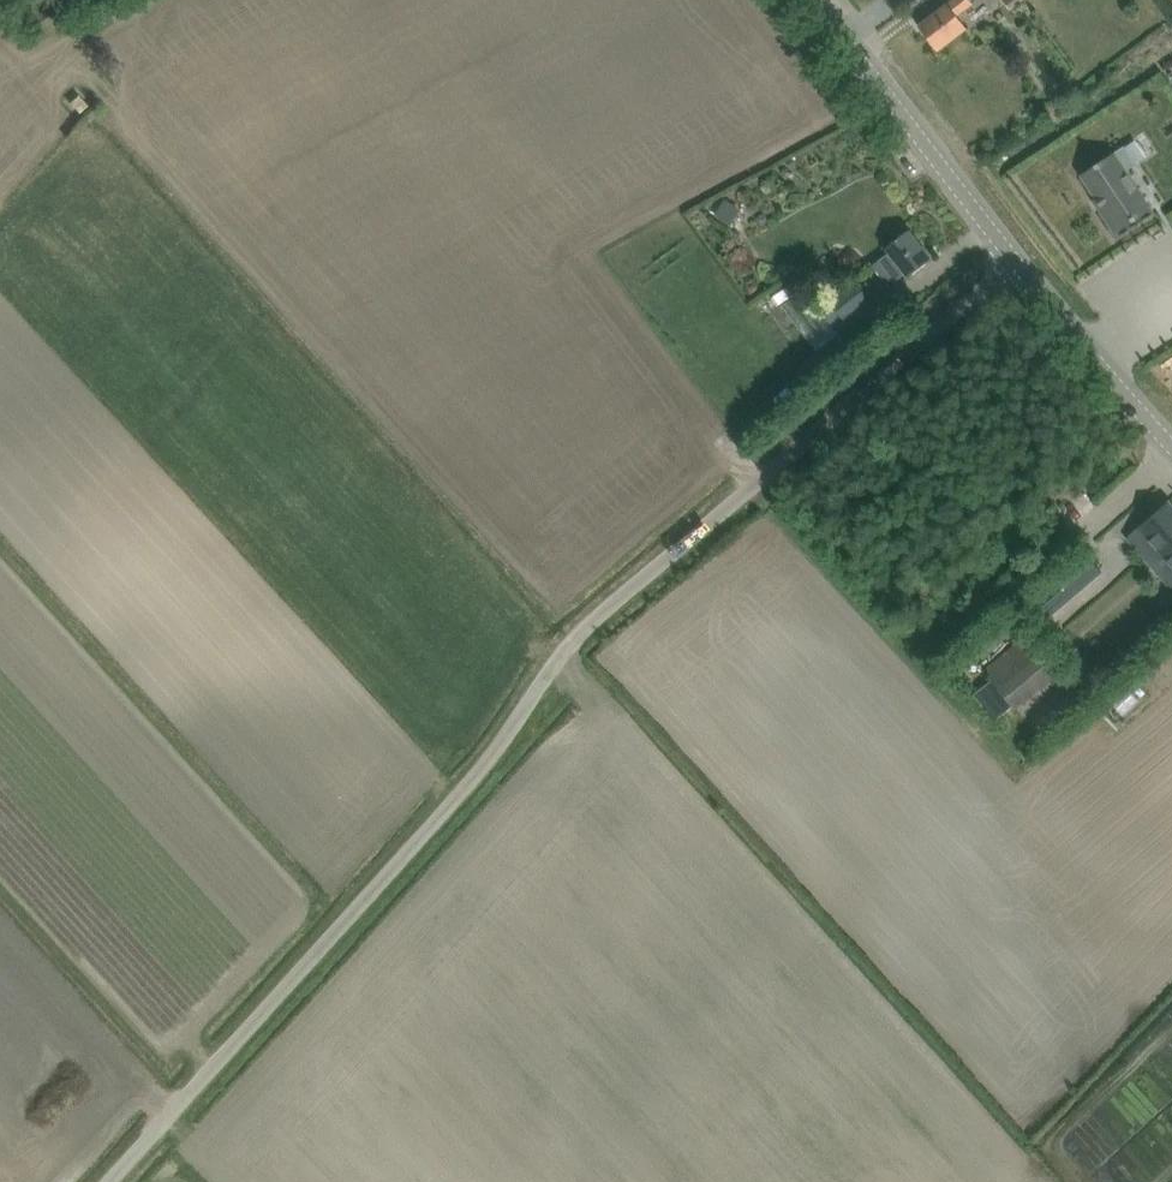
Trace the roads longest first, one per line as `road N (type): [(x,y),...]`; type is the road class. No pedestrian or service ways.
road 1 (unclassified): [(108,1181),(487,758),(574,635),(1017,266)]
road 2 (tertiary): [(1017,266),(815,0)]
road 3 (tertiary): [(1171,445),(1017,266)]

